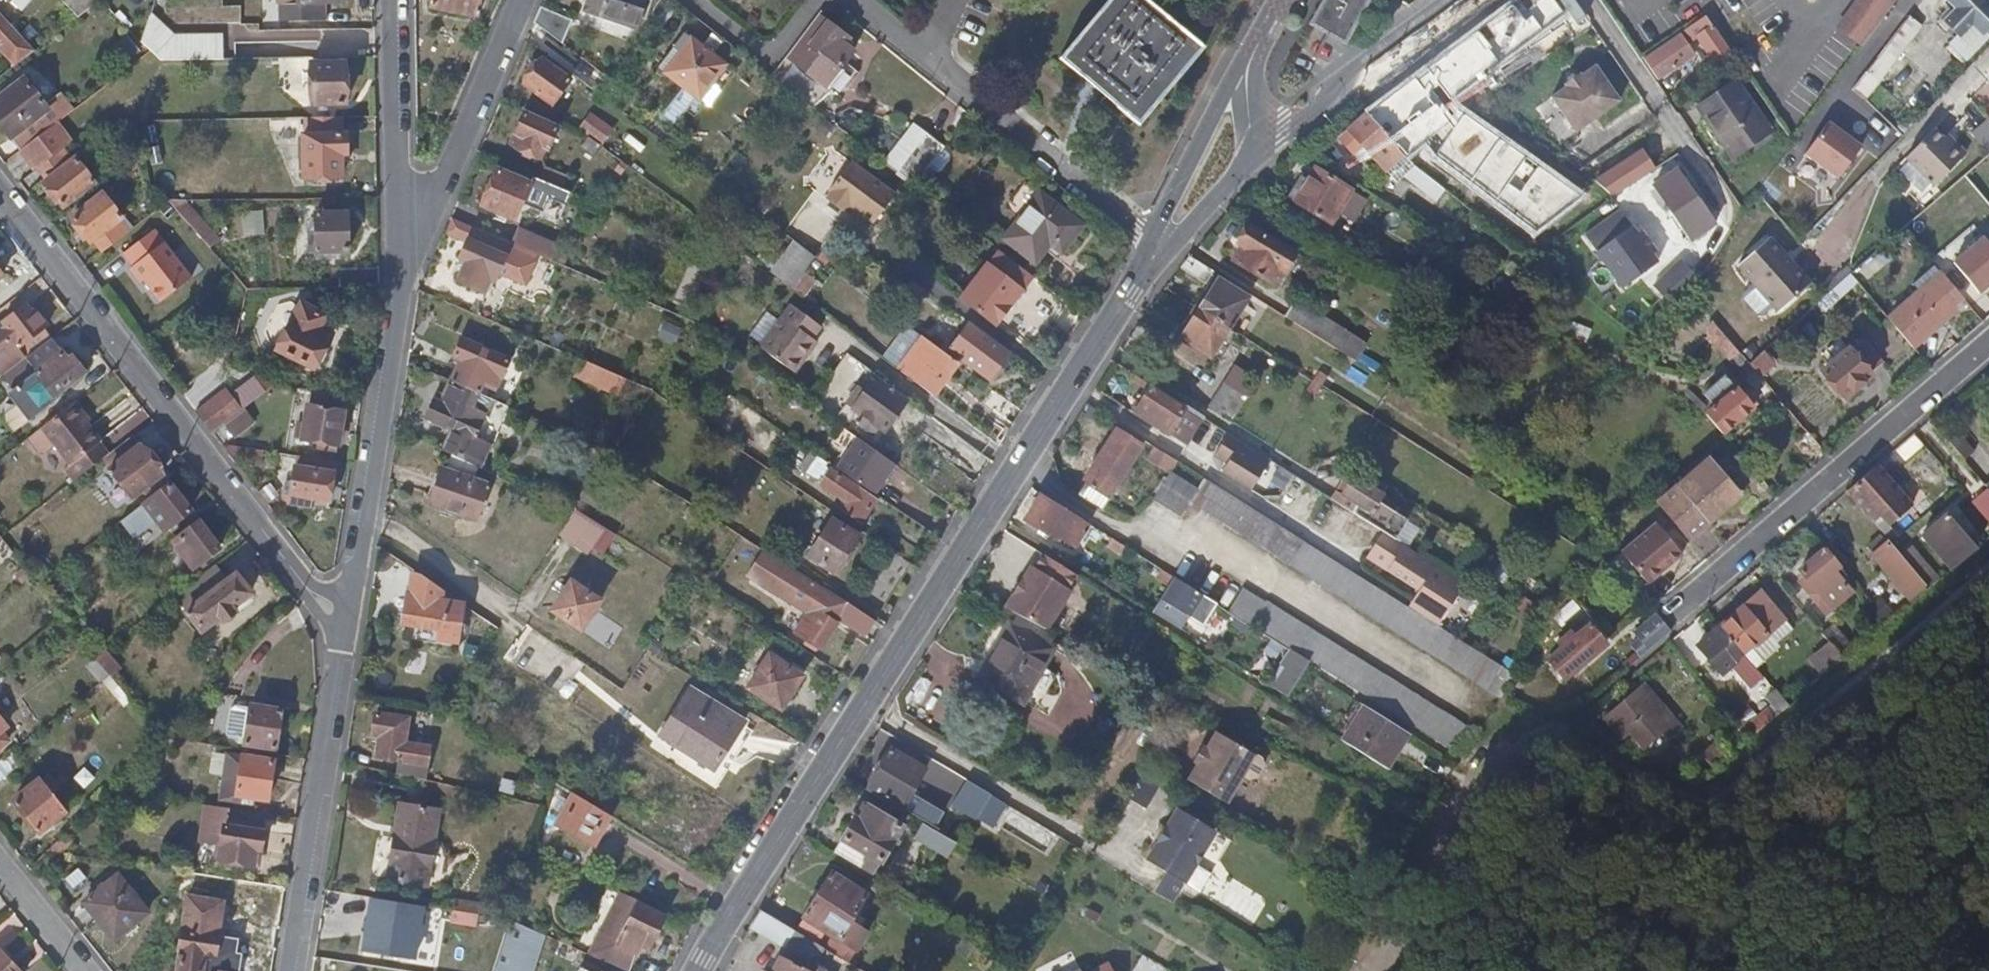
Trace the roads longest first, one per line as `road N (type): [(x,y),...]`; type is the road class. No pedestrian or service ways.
road 1 (tertiary): [(699,970),(1158,249)]
road 2 (residential): [(0,186),(340,628)]
road 3 (residential): [(1671,608),(1988,338)]
road 4 (track): [(1697,814),(1988,571)]
road 5 (residential): [(340,628),(404,267)]
road 6 (residential): [(291,970),(340,628)]
road 7 (residential): [(521,0),(404,267)]
road 8 (residential): [(947,79),(1158,249)]
road 9 (residential): [(404,267),(399,0)]
road 10 (tertiary): [(1254,152),(1469,0)]
road 11 (tertiary): [(1251,58),(1227,87),(1166,208),(1158,249)]
road 12 (track): [(1621,970),(1697,814)]
road 13 (residential): [(0,863),(87,970)]
road 14 (tertiary): [(1158,249),(1254,152)]

